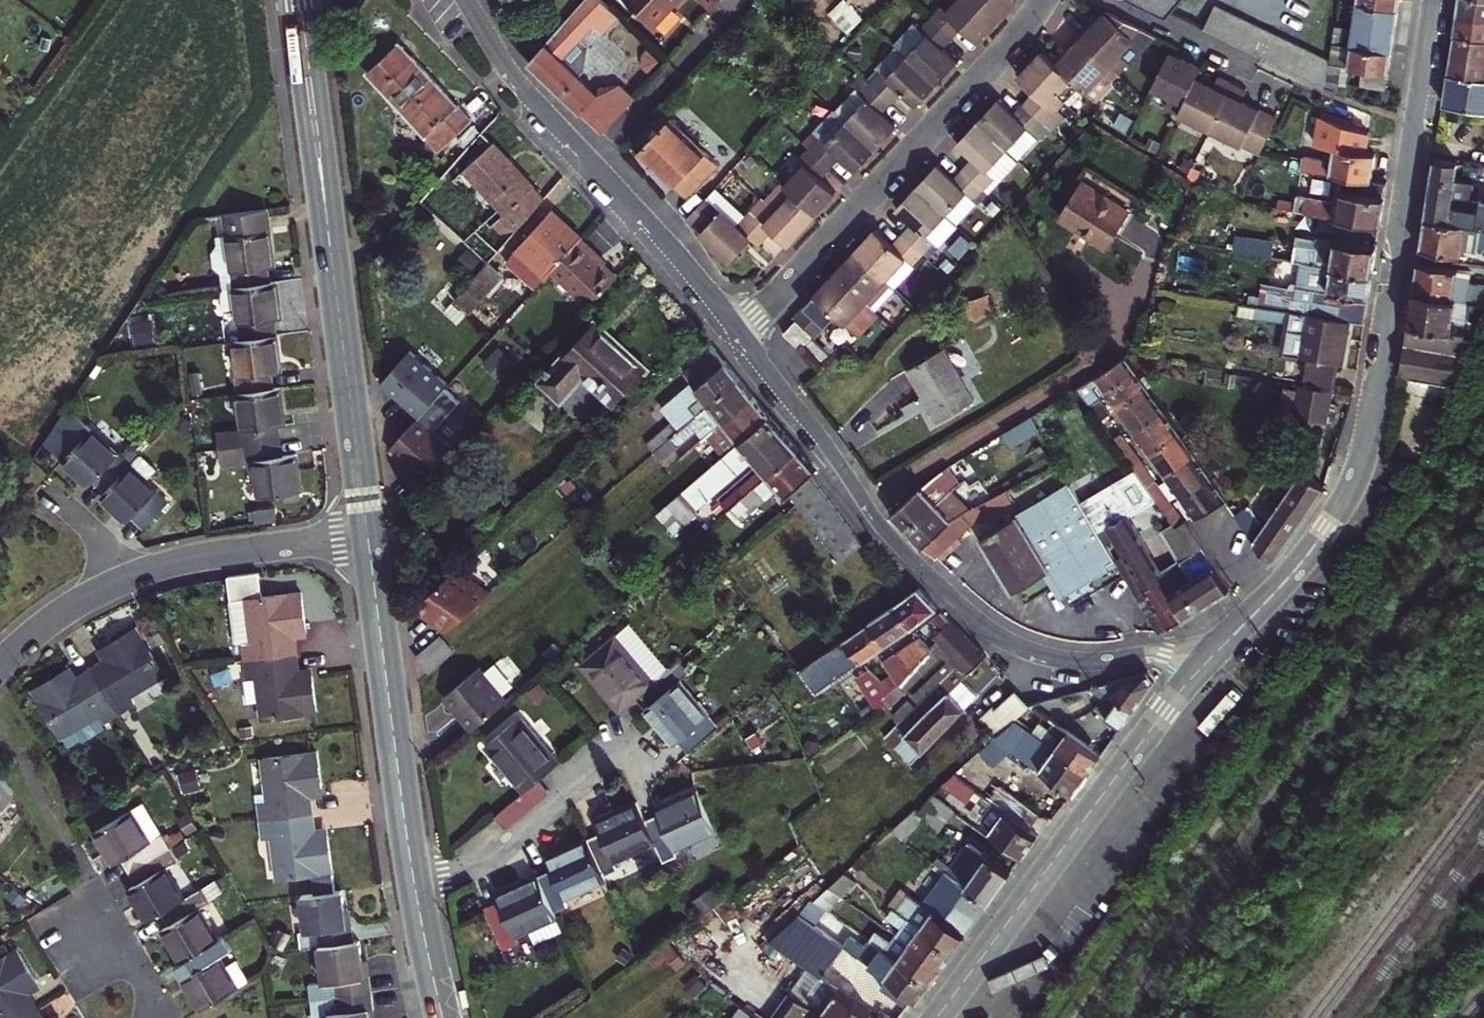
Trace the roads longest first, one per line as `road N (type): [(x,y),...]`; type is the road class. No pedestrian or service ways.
road 1 (residential): [(1233,636),(1157,658),(1081,664),(995,635),(898,547),(738,335)]
road 2 (tertiary): [(1233,636),(1310,552),(1361,467),(1417,126)]
road 3 (tertiary): [(368,533),(298,0)]
road 4 (tertiary): [(937,1017),(1167,710),(1233,636)]
road 5 (residential): [(738,335),(1046,0)]
road 6 (residential): [(738,335),(667,245),(520,89),(464,0)]
road 7 (residential): [(368,533),(149,570),(62,612),(0,662)]
road 8 (tertiary): [(415,882),(368,533)]
road 9 (residential): [(1417,126),(1321,95),(1115,0)]
road 10 (residential): [(415,882),(479,865),(626,738)]
road 11 (tertiary): [(443,1017),(415,882)]
road 12 (tertiary): [(1417,126),(1434,0)]

